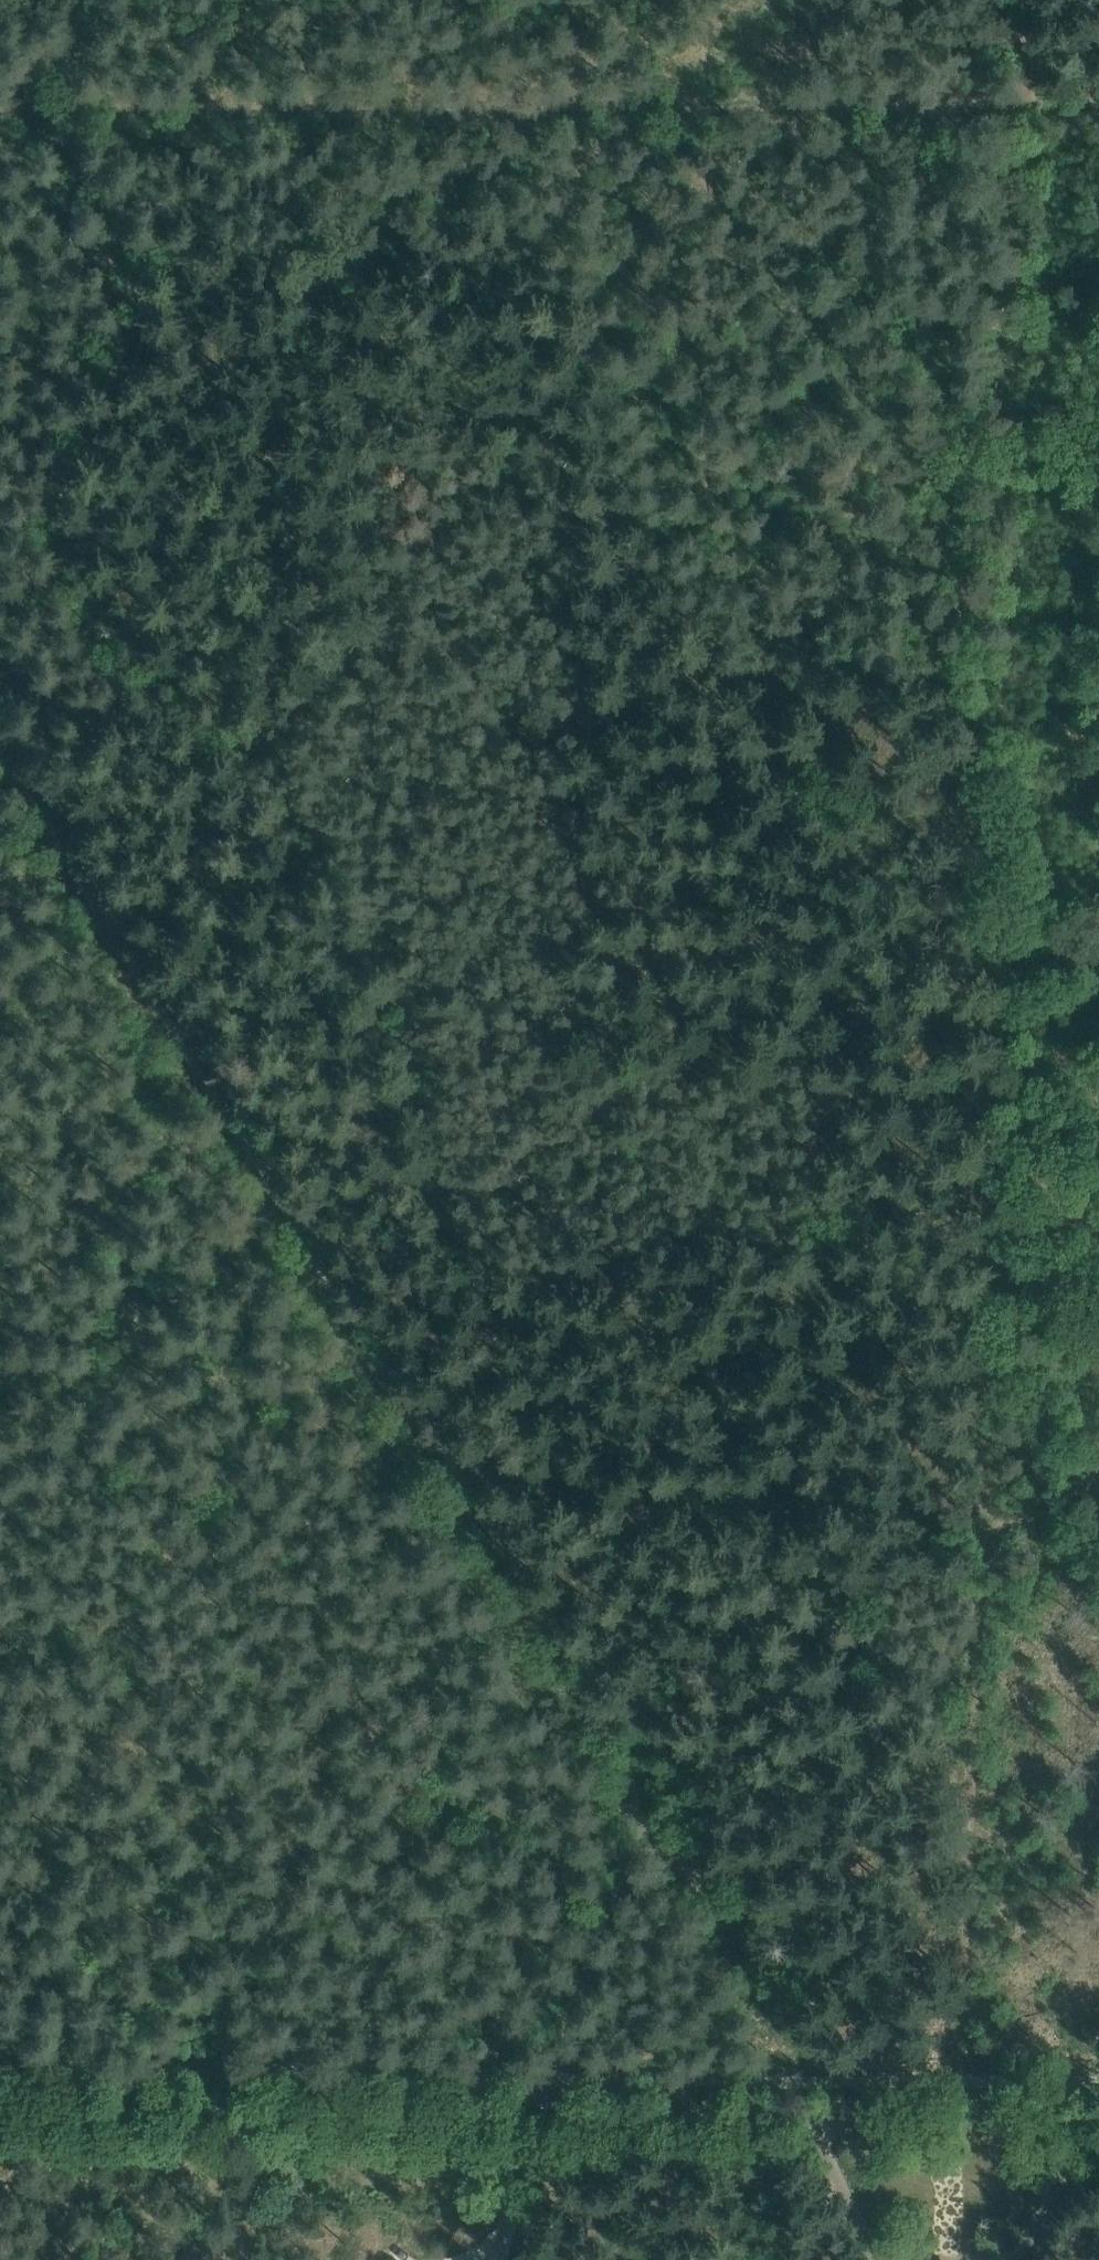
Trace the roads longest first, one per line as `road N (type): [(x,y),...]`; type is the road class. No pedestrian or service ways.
road 1 (tertiary): [(0,2110),(1098,2121)]

